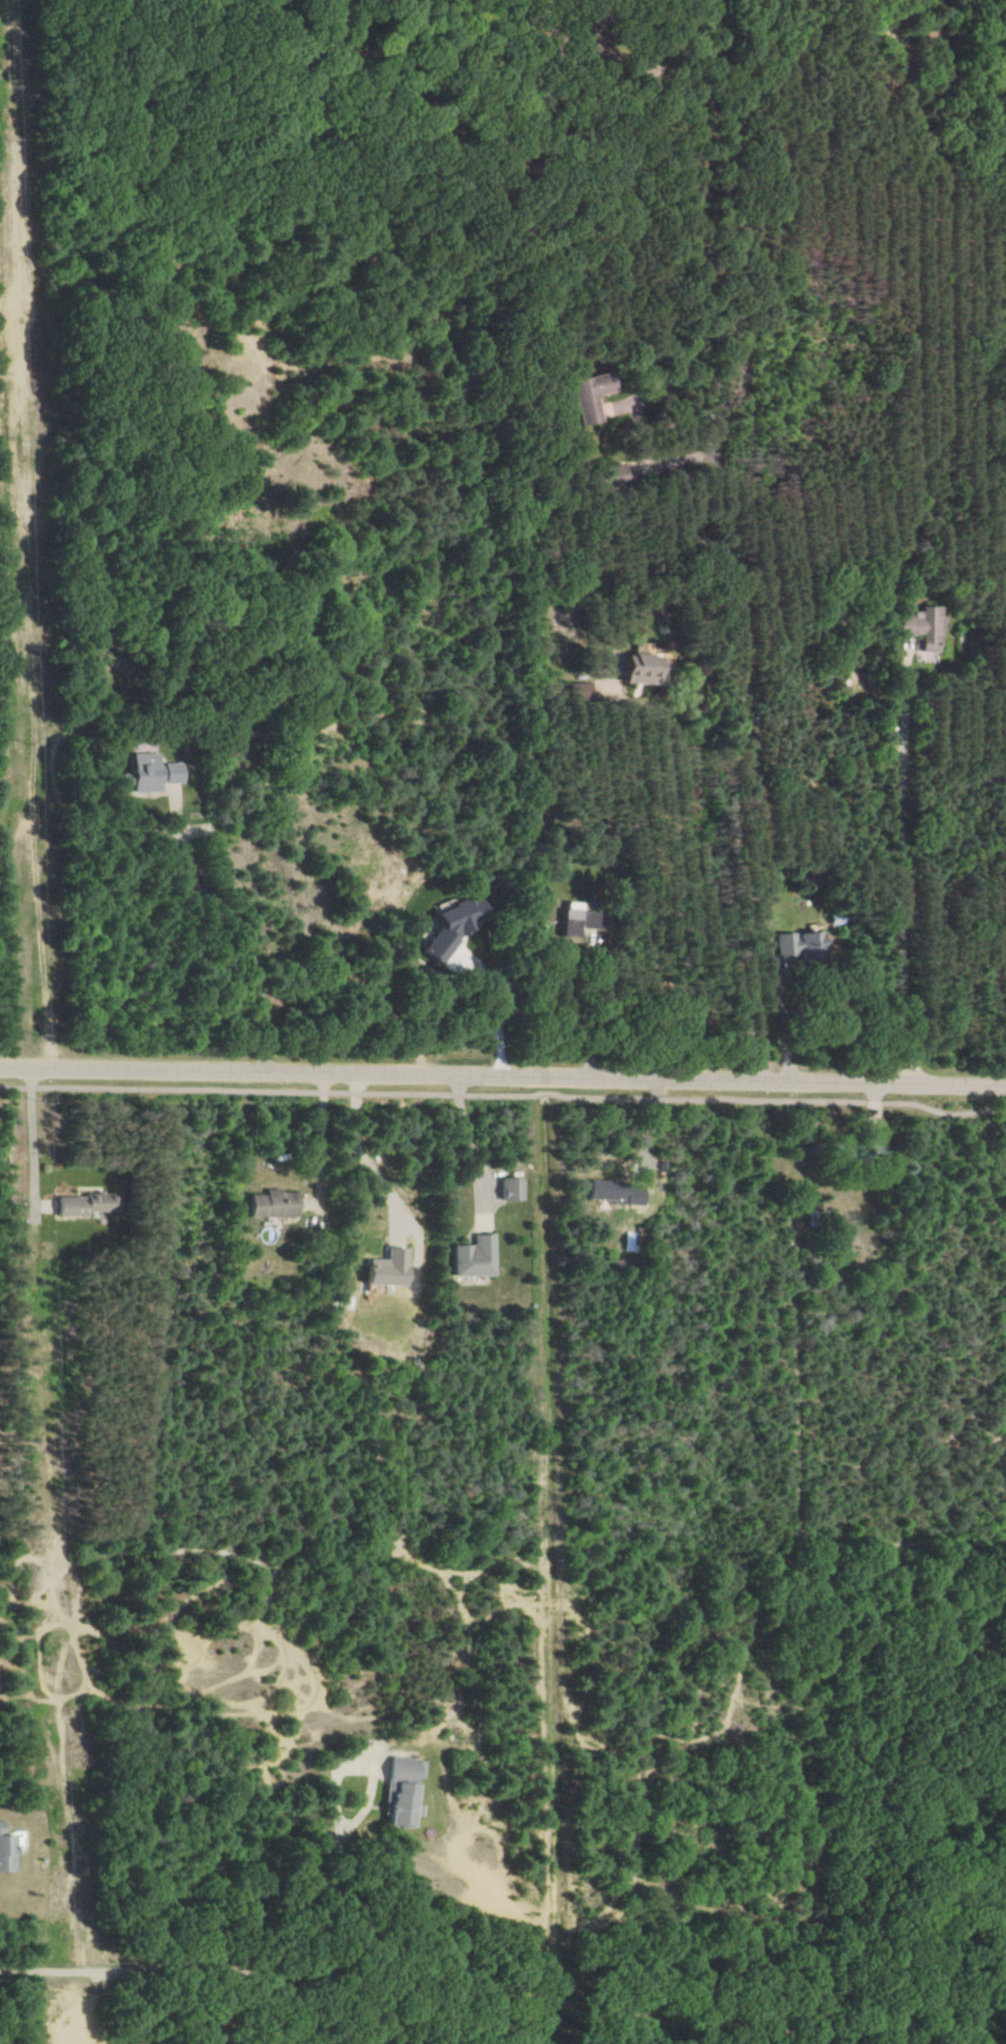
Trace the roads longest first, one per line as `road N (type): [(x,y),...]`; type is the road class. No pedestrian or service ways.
road 1 (residential): [(1005,1088),(0,1071)]

